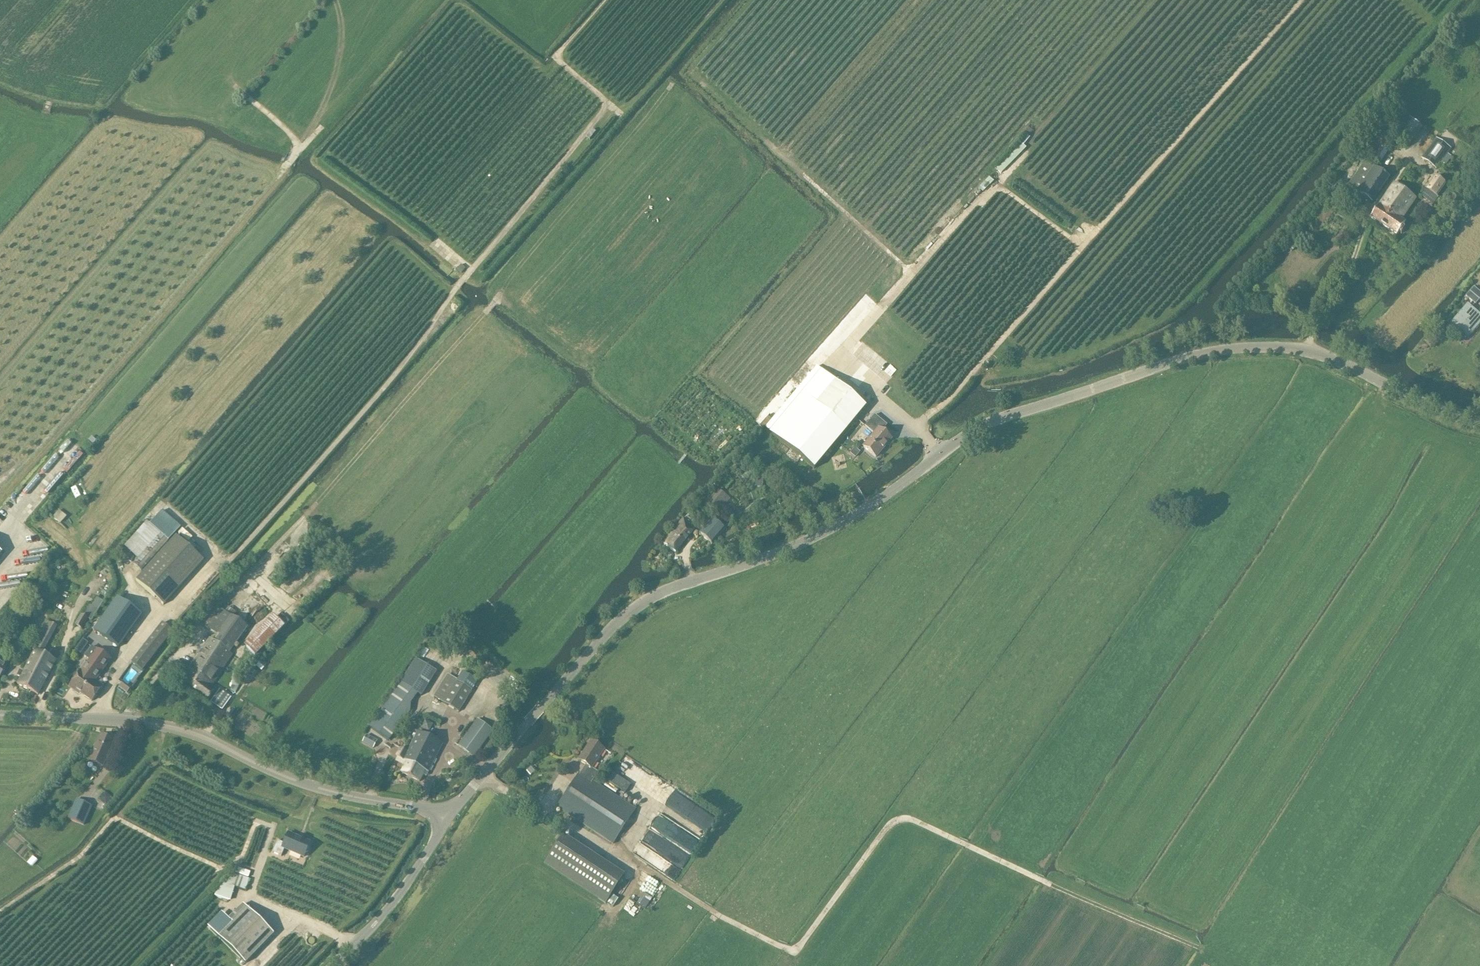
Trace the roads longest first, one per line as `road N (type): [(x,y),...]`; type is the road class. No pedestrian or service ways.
road 1 (unclassified): [(1479,423),(1345,363),(1281,348),(1188,358),(997,419),(825,531),(634,609),(449,814)]
road 2 (track): [(98,719),(162,608),(184,609),(434,324),(613,97),(553,46)]
road 3 (track): [(482,776),(790,951),(799,948),(895,816),(914,815),(1049,878)]
road 4 (track): [(918,428),(957,396),(1298,0)]
road 5 (track): [(0,480),(37,450),(303,145),(238,88)]
road 6 (unclassified): [(449,814),(310,785),(157,723),(0,716)]
road 7 (unclassified): [(334,965),(382,918),(449,814)]

